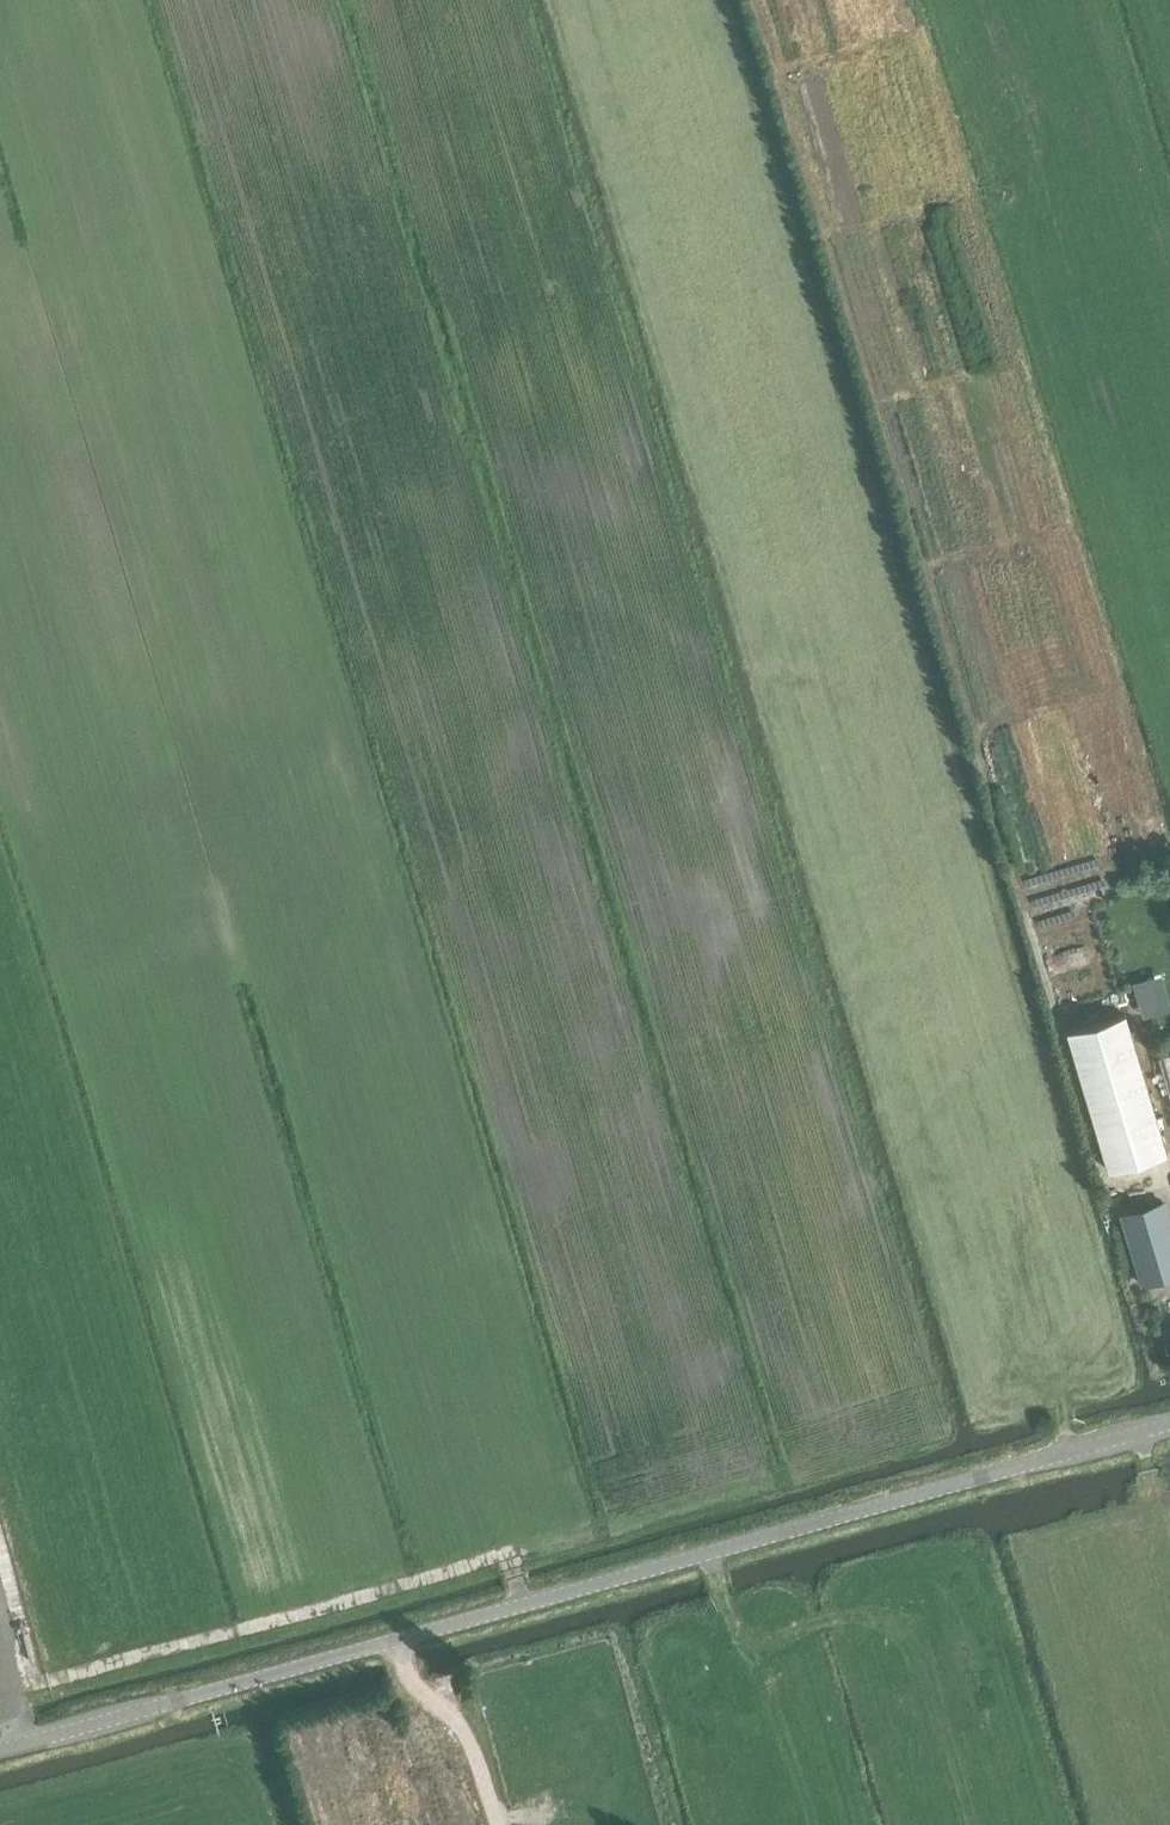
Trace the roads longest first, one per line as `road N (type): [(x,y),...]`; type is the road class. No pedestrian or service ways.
road 1 (unclassified): [(0,1749),(1169,1422)]

